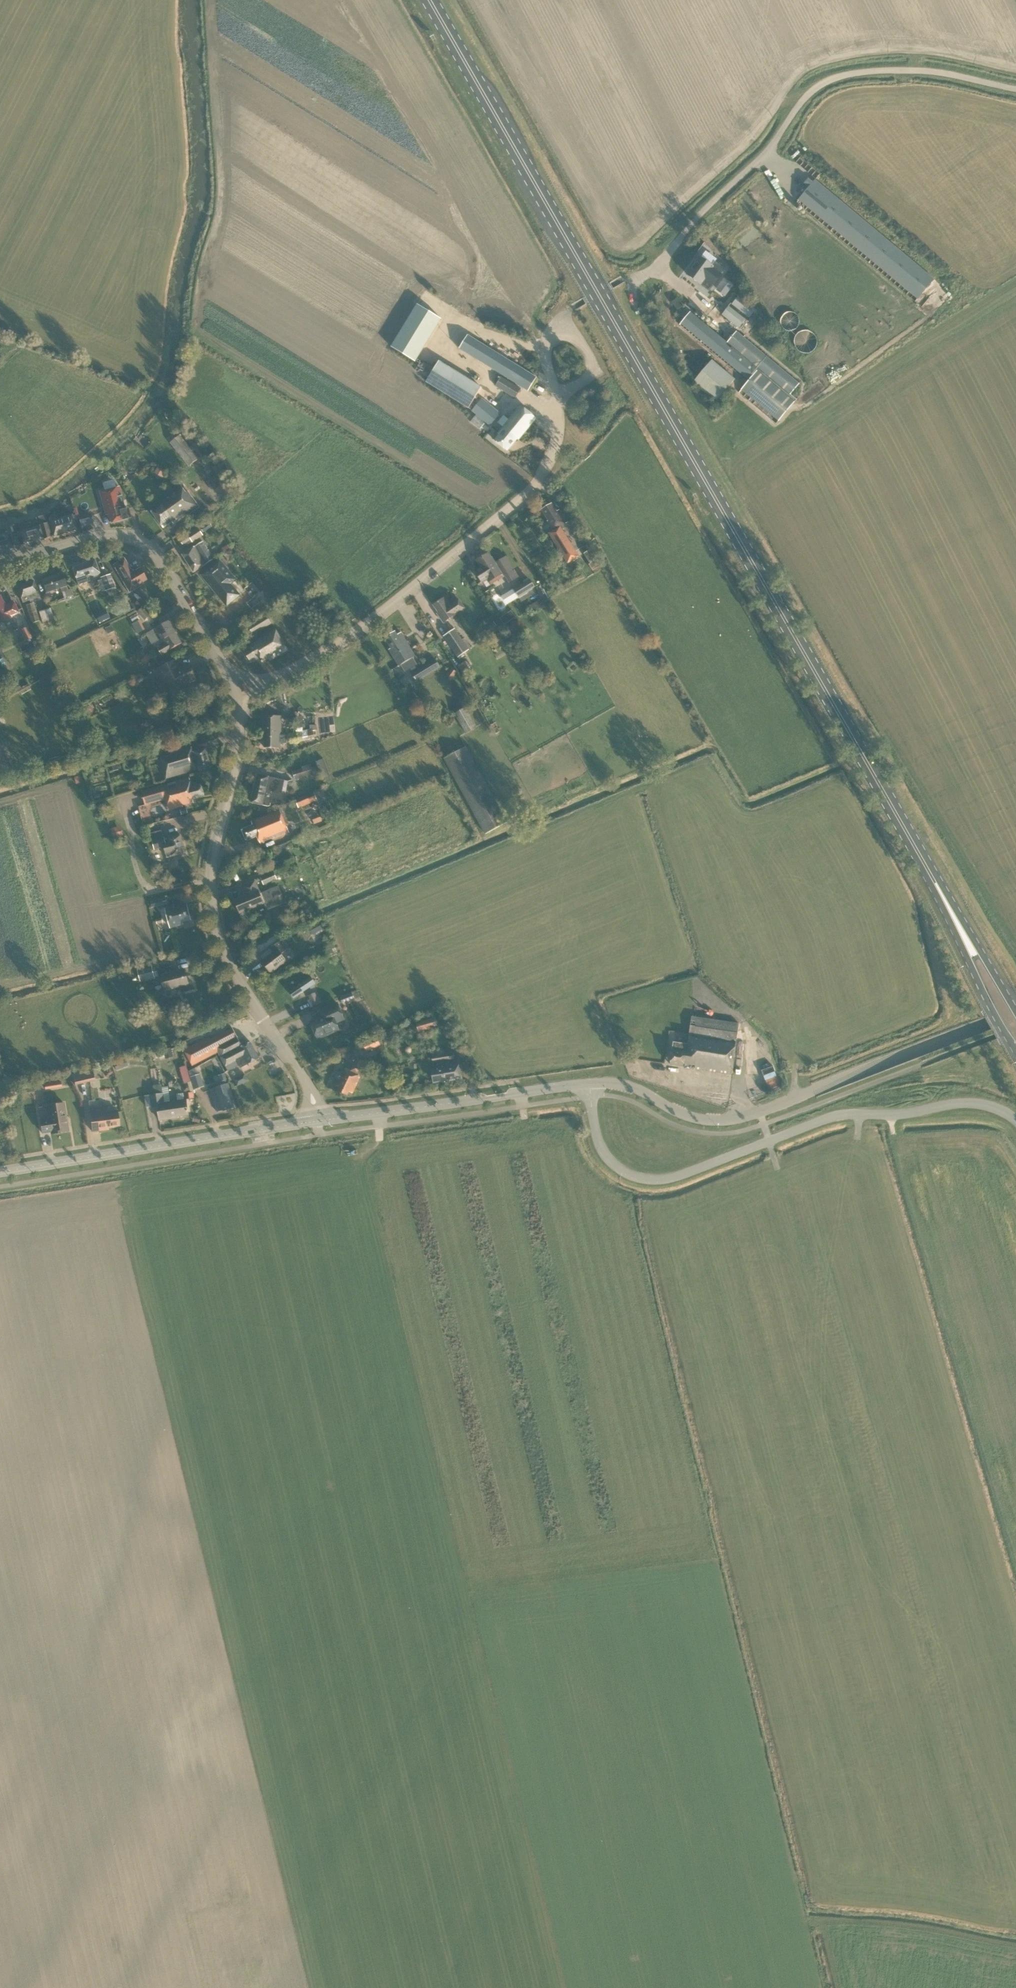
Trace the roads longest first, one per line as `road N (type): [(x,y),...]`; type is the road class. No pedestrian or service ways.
road 1 (trunk): [(935,884),(430,0)]
road 2 (unclassified): [(261,684),(322,650),(534,484),(560,428),(546,341),(567,310)]
road 3 (unclassified): [(1015,1121),(971,1103),(848,1114),(655,1180),(626,1173),(604,1153),(590,1084)]
road 4 (unclassified): [(623,279),(653,271),(827,81),(927,71),(1015,89)]
road 5 (tertiary): [(590,1084),(631,1087),(689,1116),(724,1121),(1015,1014)]
road 6 (tertiary): [(317,1122),(307,1083),(231,967),(217,928),(213,857),(239,711)]
road 7 (tertiary): [(0,1171),(317,1122)]
road 8 (tertiary): [(226,669),(141,542),(101,535),(0,564)]
road 9 (tertiary): [(317,1122),(590,1084)]
road 10 (trunk): [(935,884),(1015,1049)]
road 11 (trunk): [(1015,1011),(935,884)]

